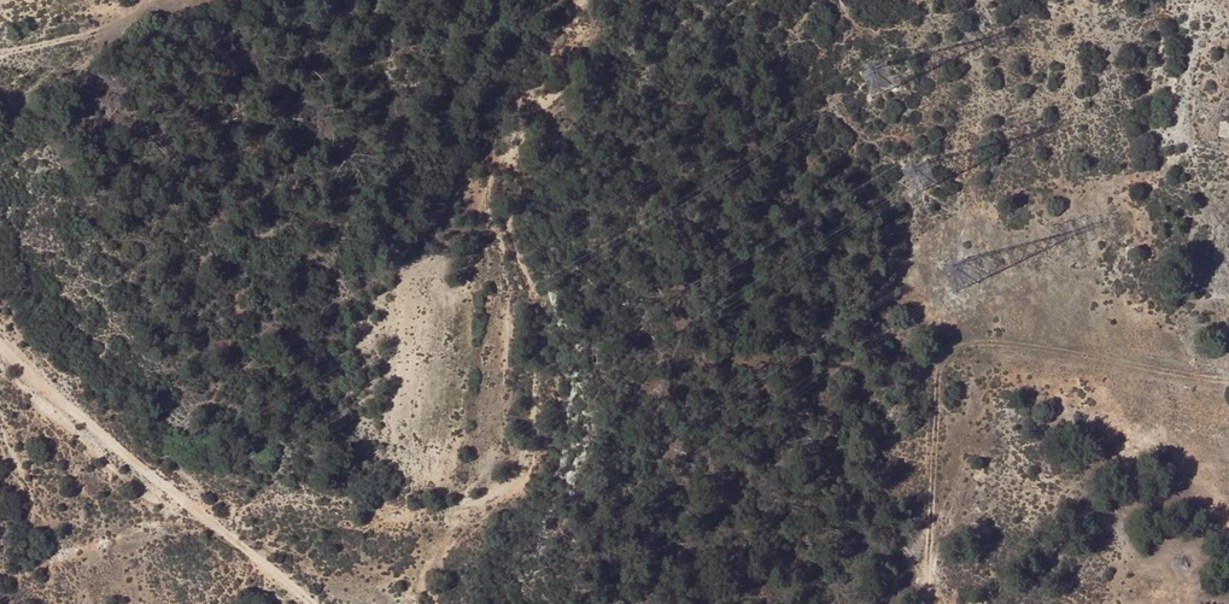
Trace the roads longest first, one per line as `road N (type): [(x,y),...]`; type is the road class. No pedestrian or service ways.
road 1 (track): [(923,603),(942,354),(995,342),(1228,385)]
road 2 (track): [(311,603),(0,346)]

